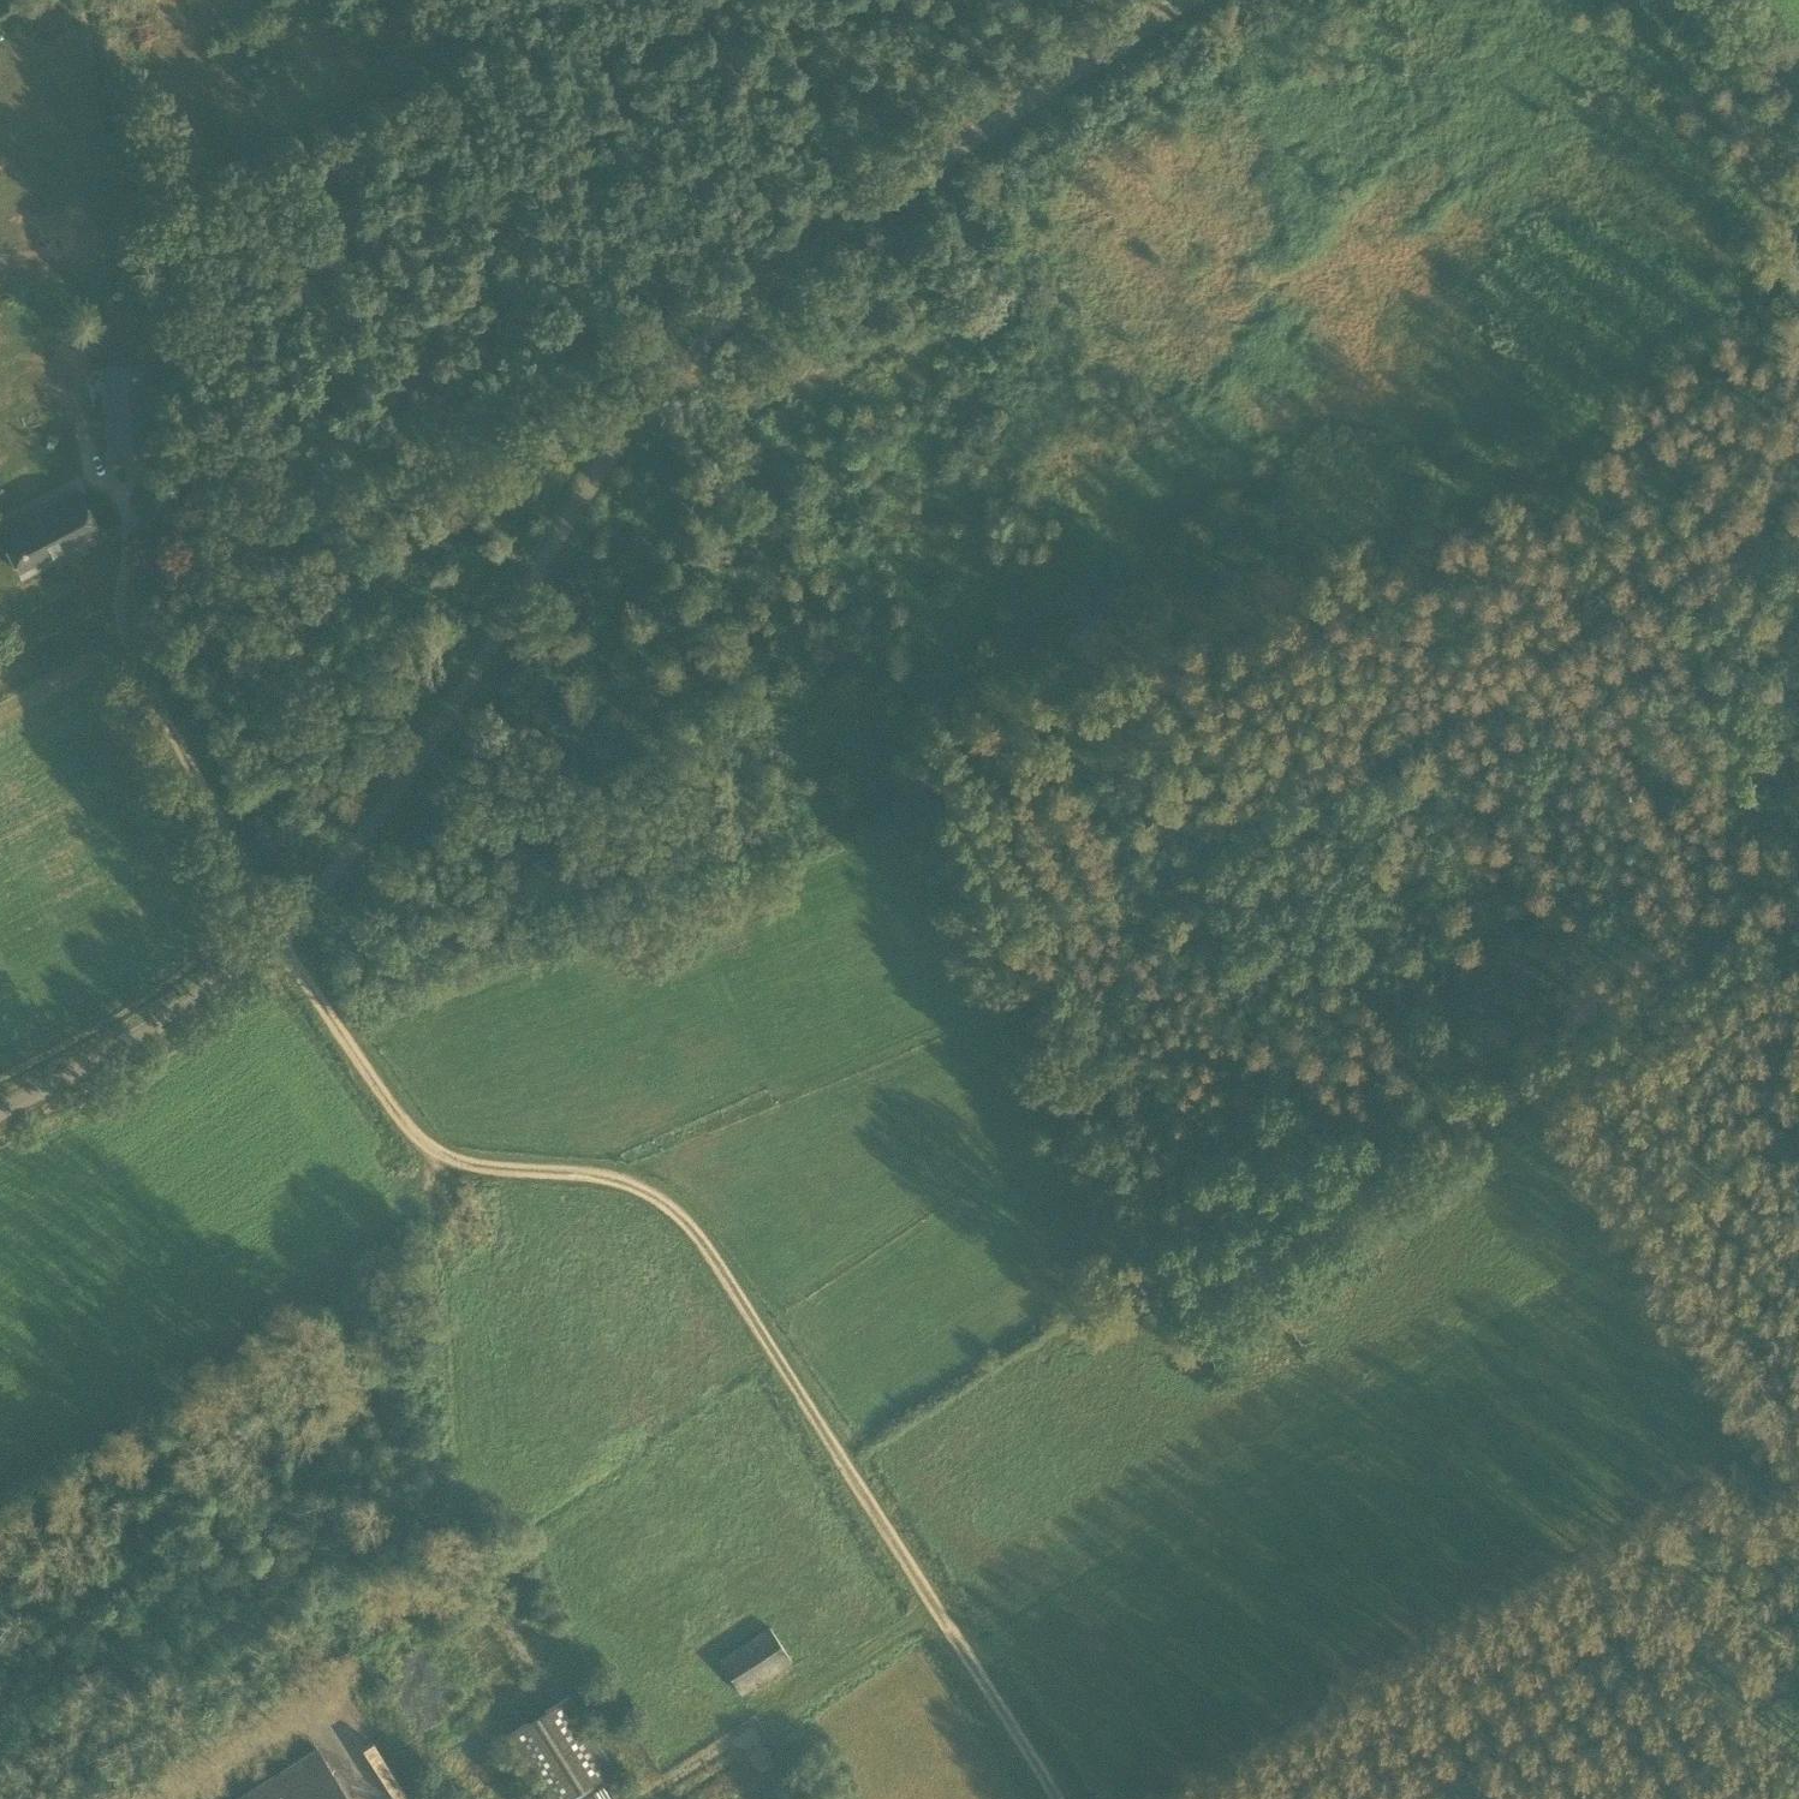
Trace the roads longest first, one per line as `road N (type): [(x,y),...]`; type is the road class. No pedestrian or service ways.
road 1 (unclassified): [(0,1116),(103,1065),(279,950),(651,402),(748,294),(1186,0)]
road 2 (track): [(1061,1798),(797,1384),(676,1216),(579,1176),(469,1169),(428,1152),(383,1104),(279,950),(135,651)]
road 3 (track): [(135,651),(237,577),(229,407),(186,163),(168,0)]

